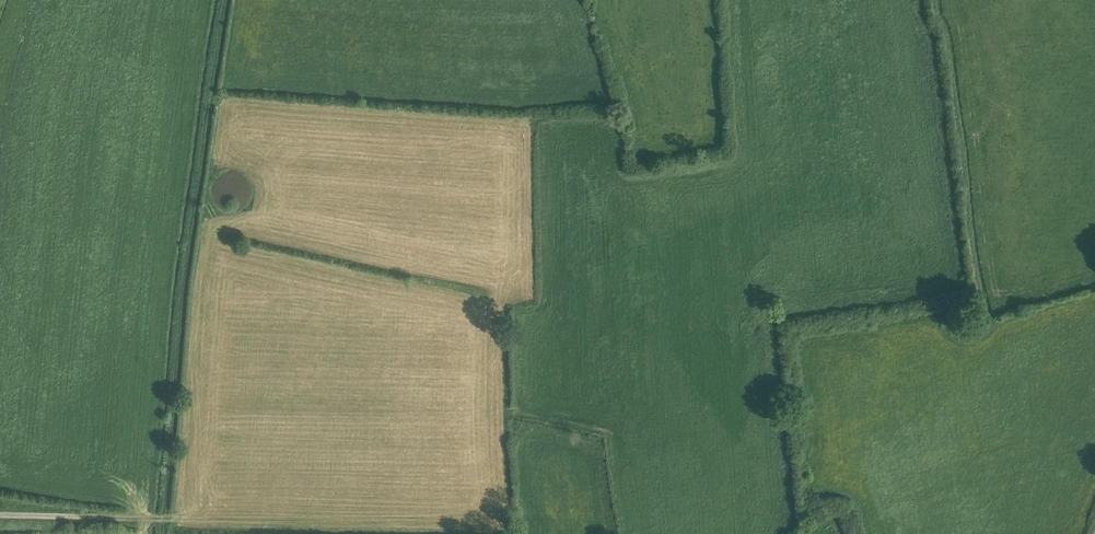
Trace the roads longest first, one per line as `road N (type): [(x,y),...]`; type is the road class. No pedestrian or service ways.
road 1 (unclassified): [(153,519),(0,514)]

